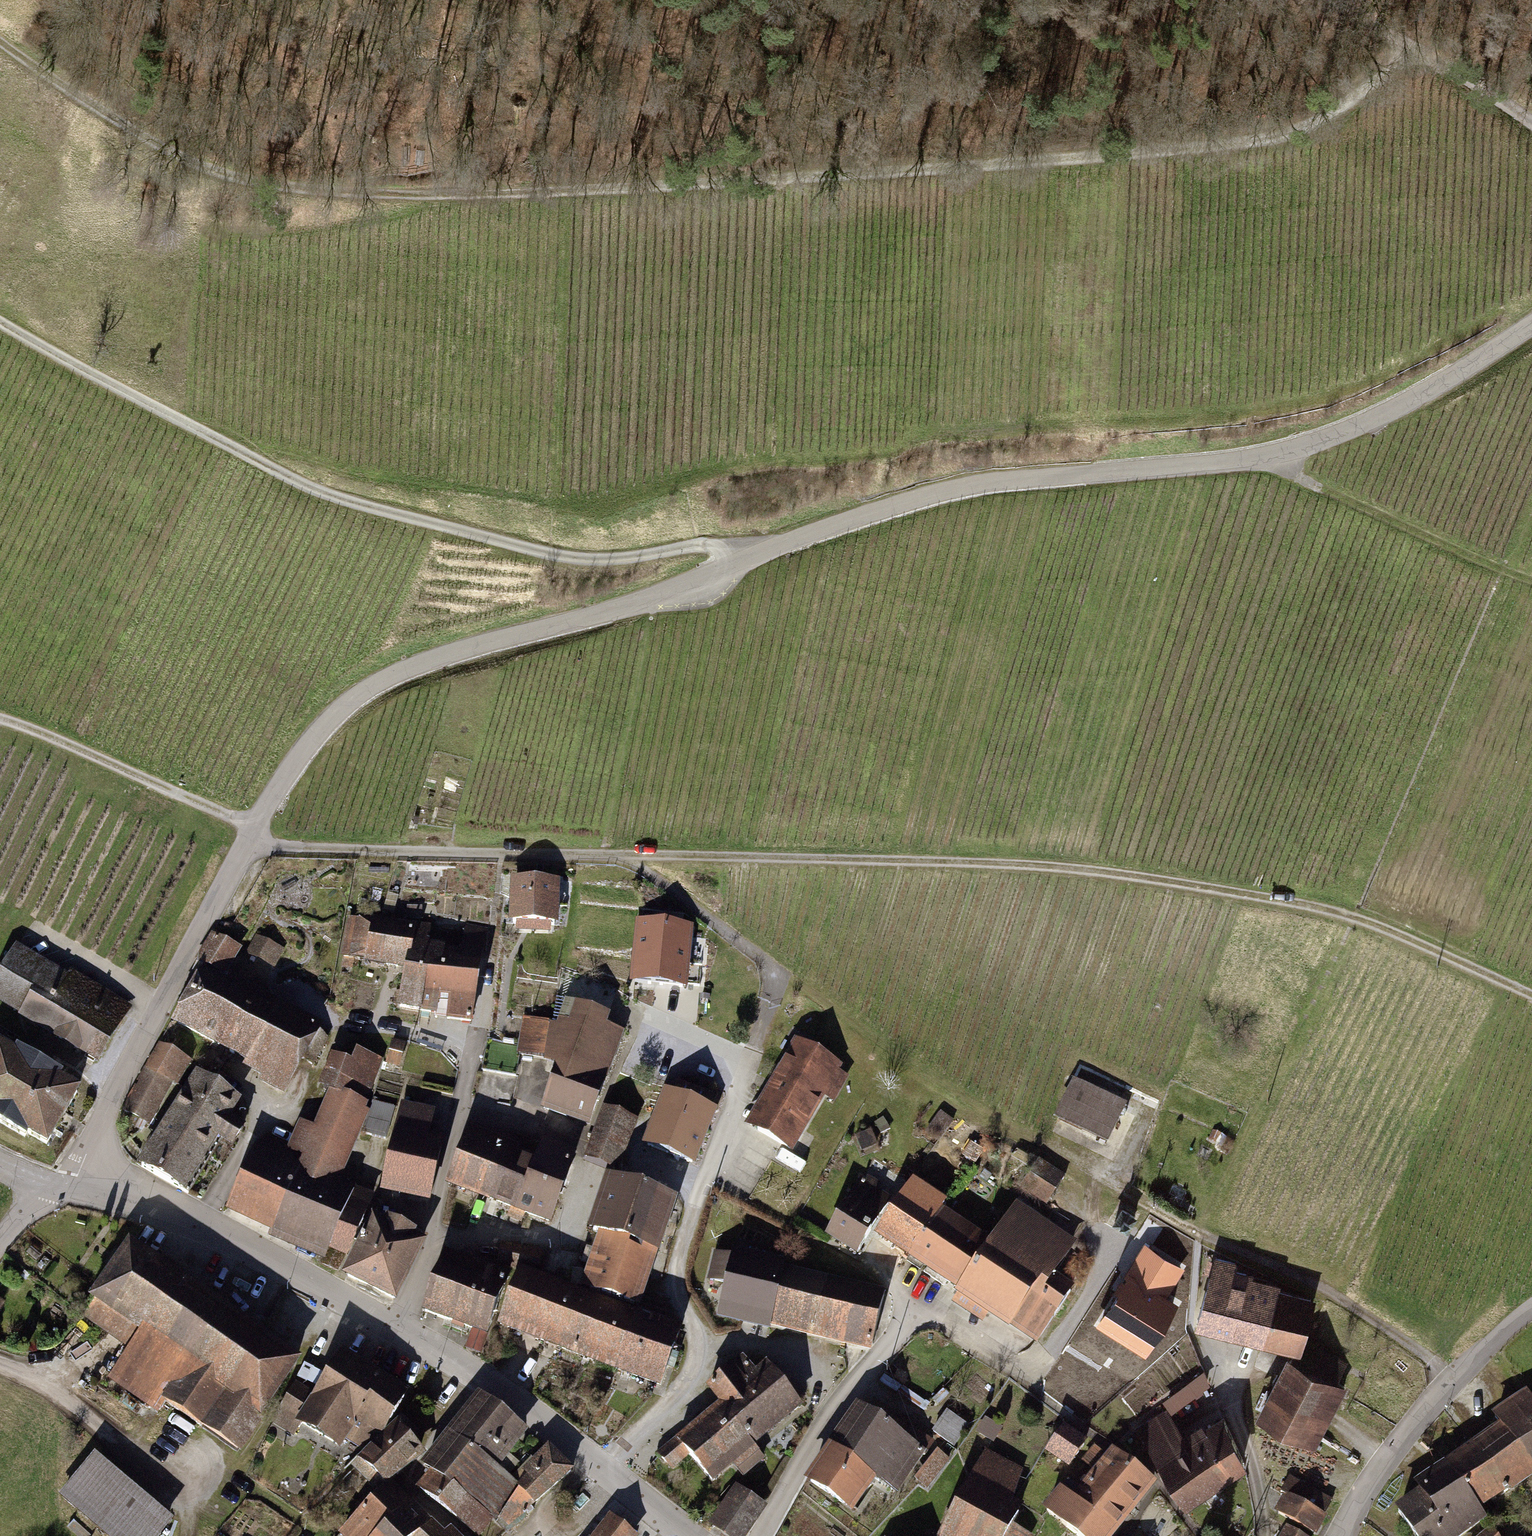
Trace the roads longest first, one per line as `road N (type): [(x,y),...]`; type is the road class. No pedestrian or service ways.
road 1 (residential): [(41,1188),(166,992),(251,832),(327,719),(398,669),(609,612),(952,487),(1210,462),(1330,437),(1439,386),(1531,324)]
road 2 (track): [(1531,995),(1353,912),(1154,878),(1044,866),(290,850),(0,719)]
road 3 (track): [(0,40),(208,169),(294,188),(390,195),(550,194),(1260,140),(1326,116),(1374,84),(1409,43)]
road 4 (track): [(1455,1379),(1376,1319),(1149,1207),(890,1051),(625,855)]
road 5 (track): [(740,560),(725,545),(601,561),(317,494),(0,313)]
road 6 (residential): [(621,1478),(700,1356),(680,1308),(678,1267),(776,968)]
road 7 (residential): [(393,1333),(194,1226),(41,1188)]
road 8 (residential): [(393,1333),(434,1235),(476,1026)]
road 9 (residential): [(1340,1535),(1373,1469),(1531,1305)]
road 10 (track): [(1273,453),(1295,476),(1531,583)]
road 11 (residential): [(764,1535),(839,1405),(920,1300)]
road 12 (residential): [(621,1478),(393,1333)]
road 13 (residential): [(1261,1535),(1257,1482),(1219,1346)]

